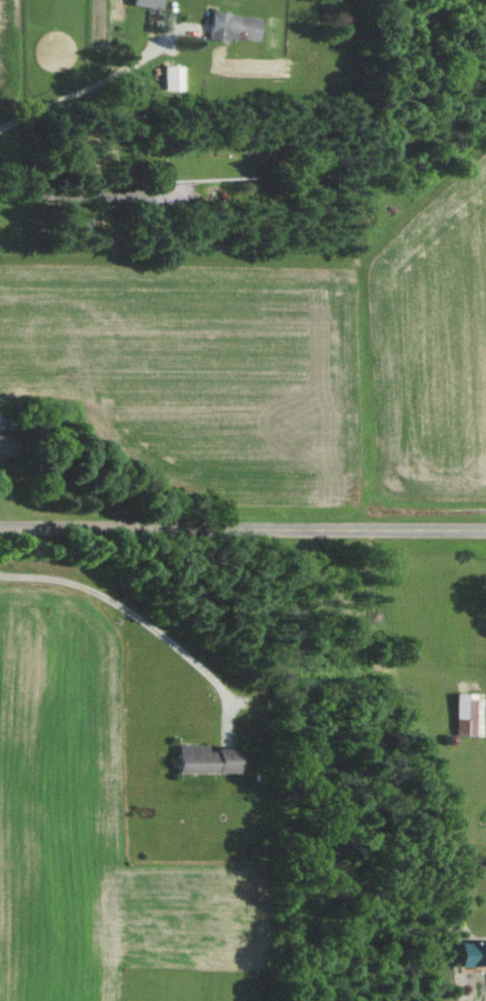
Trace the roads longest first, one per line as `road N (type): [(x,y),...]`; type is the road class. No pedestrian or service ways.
road 1 (residential): [(0,528),(485,530)]

